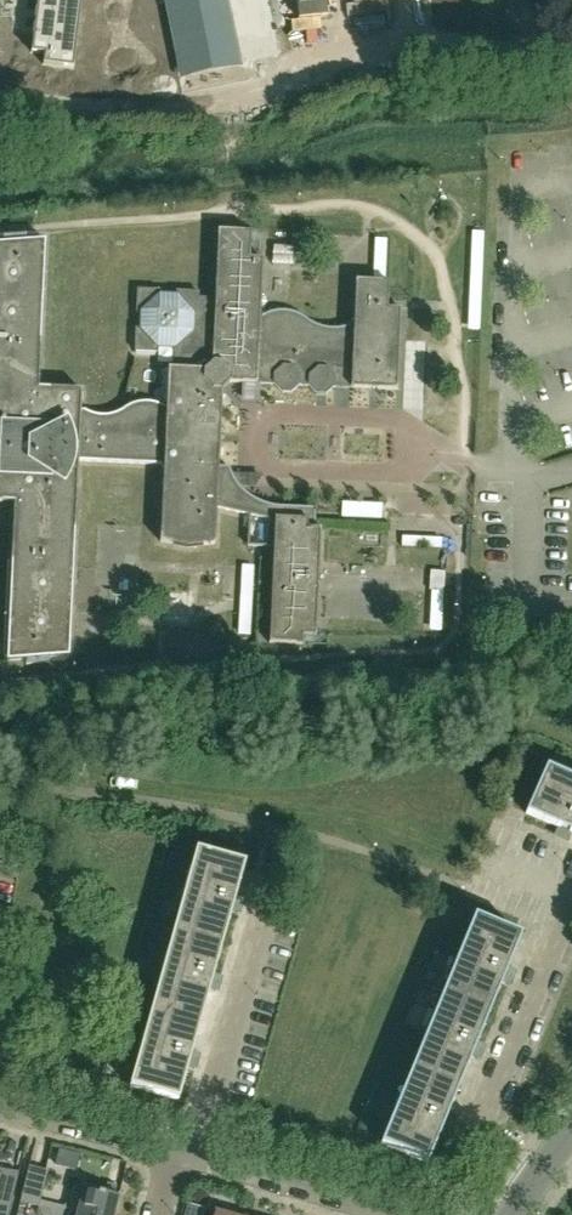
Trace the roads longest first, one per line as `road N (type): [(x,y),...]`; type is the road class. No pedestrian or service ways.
road 1 (residential): [(530,1180),(479,1130),(571,906)]
road 2 (residential): [(190,1149),(256,906)]
road 3 (residential): [(431,1214),(190,1149)]
road 4 (residential): [(168,1144),(0,1103)]

